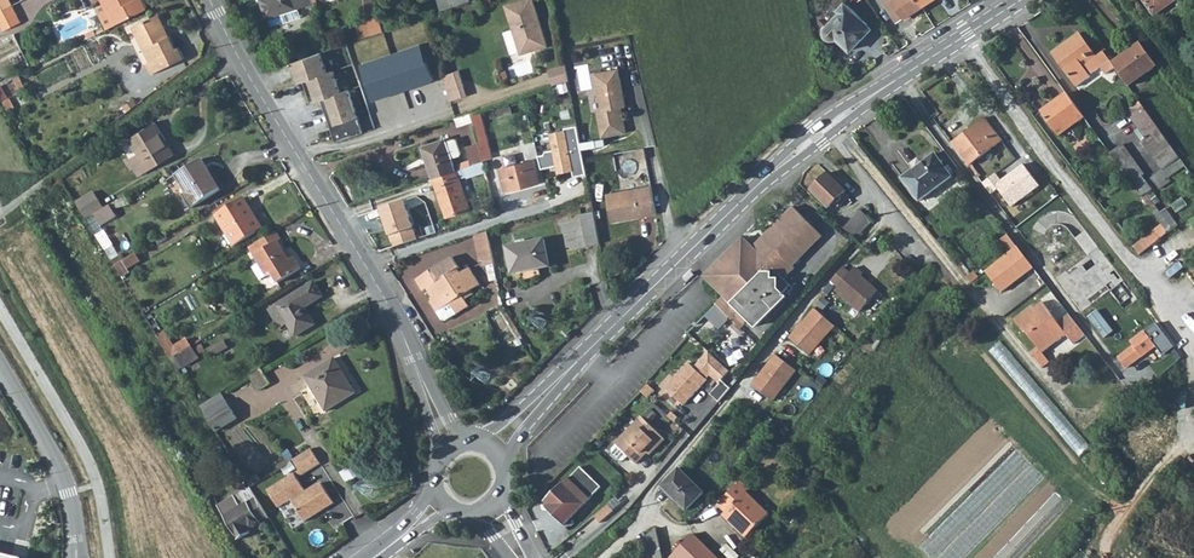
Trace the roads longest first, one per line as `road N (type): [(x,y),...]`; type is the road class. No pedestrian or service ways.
road 1 (tertiary): [(210,0),(404,333),(418,375)]
road 2 (track): [(962,37),(1190,337)]
road 3 (tertiary): [(581,362),(830,123)]
road 4 (residential): [(830,123),(945,268),(1003,320)]
road 5 (track): [(1109,557),(1142,492),(1186,447),(1193,355)]
road 6 (tertiary): [(830,123),(1018,0)]
road 7 (residential): [(0,373),(66,493),(75,557)]
road 8 (tertiary): [(581,362),(479,442)]
road 9 (tertiary): [(505,466),(581,362)]

